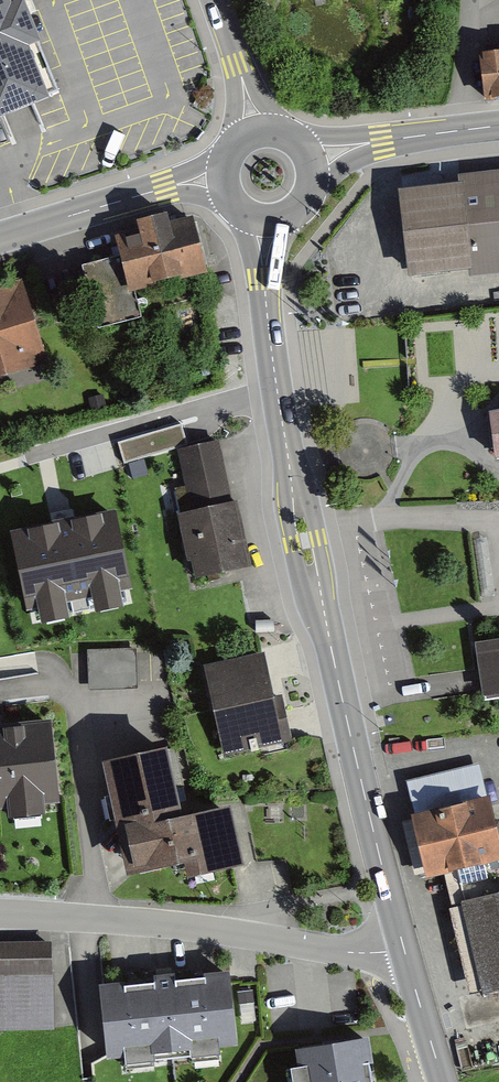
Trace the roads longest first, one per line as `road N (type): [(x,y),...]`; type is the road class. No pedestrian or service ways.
road 1 (unclassified): [(404,948),(302,532),(270,347),(266,217)]
road 2 (residential): [(0,913),(184,925),(346,952),(404,948)]
road 3 (tertiary): [(225,178),(0,237)]
road 4 (tertiary): [(498,125),(309,158)]
road 5 (unclassified): [(443,1081),(404,948)]
road 6 (unclassified): [(256,132),(214,0)]

